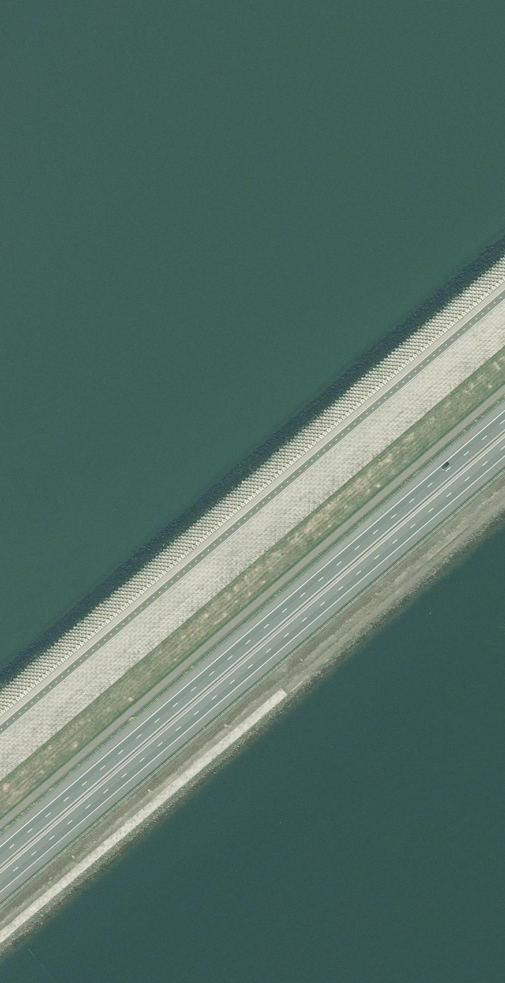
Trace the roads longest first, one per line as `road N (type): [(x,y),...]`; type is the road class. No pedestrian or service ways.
road 1 (motorway): [(504,420),(0,856)]
road 2 (motorway): [(0,882),(504,446)]

